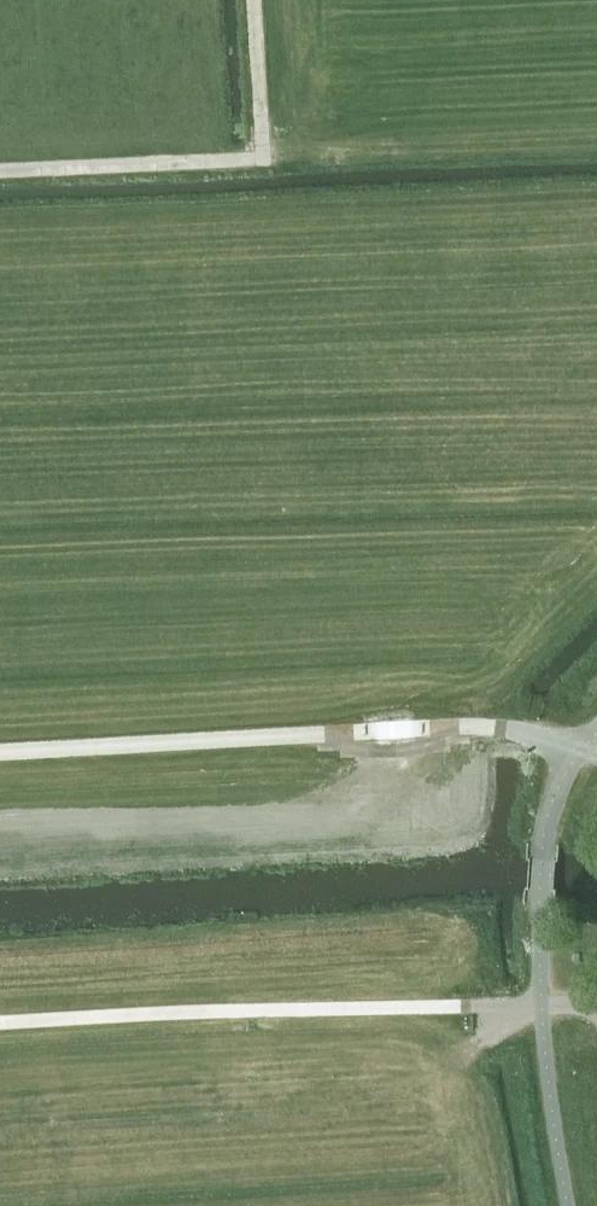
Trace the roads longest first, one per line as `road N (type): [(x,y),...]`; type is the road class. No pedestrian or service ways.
road 1 (track): [(0,169),(264,157),(255,0)]
road 2 (track): [(442,1073),(543,1006)]

